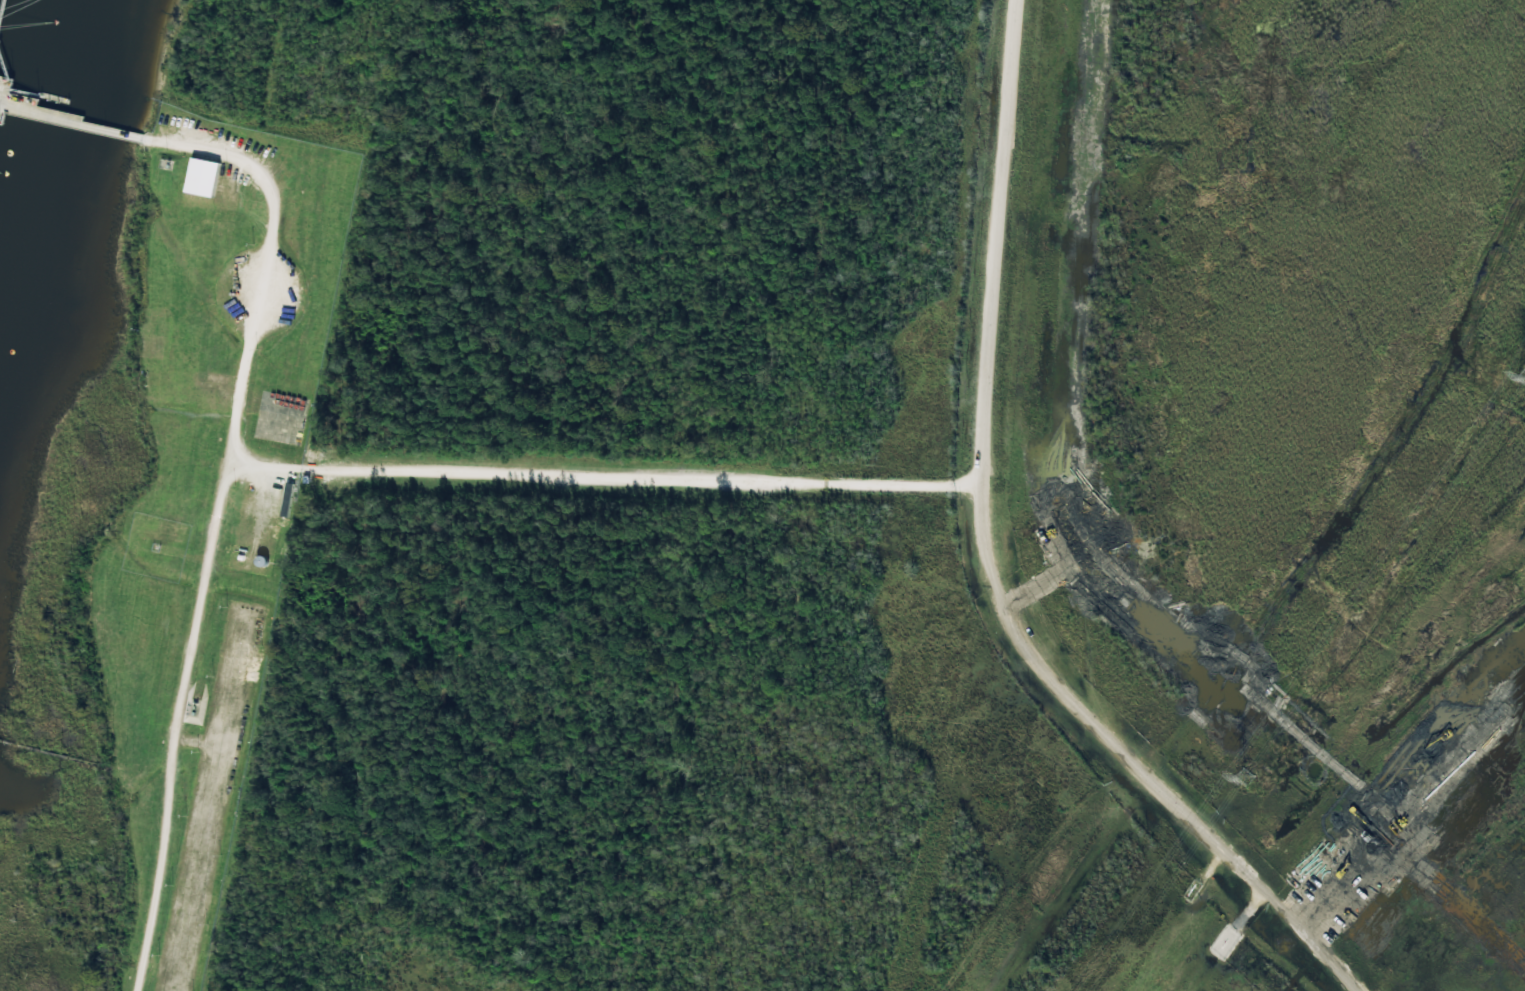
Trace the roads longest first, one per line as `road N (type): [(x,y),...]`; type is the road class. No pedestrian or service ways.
road 1 (residential): [(1014,0),(979,484),(982,571),(1019,647),(1144,778)]
road 2 (track): [(1144,778),(1103,688),(1098,504),(1070,269),(1111,111),(1116,0)]
road 3 (residential): [(979,484),(300,469)]
road 4 (residential): [(1351,990),(1144,778)]

